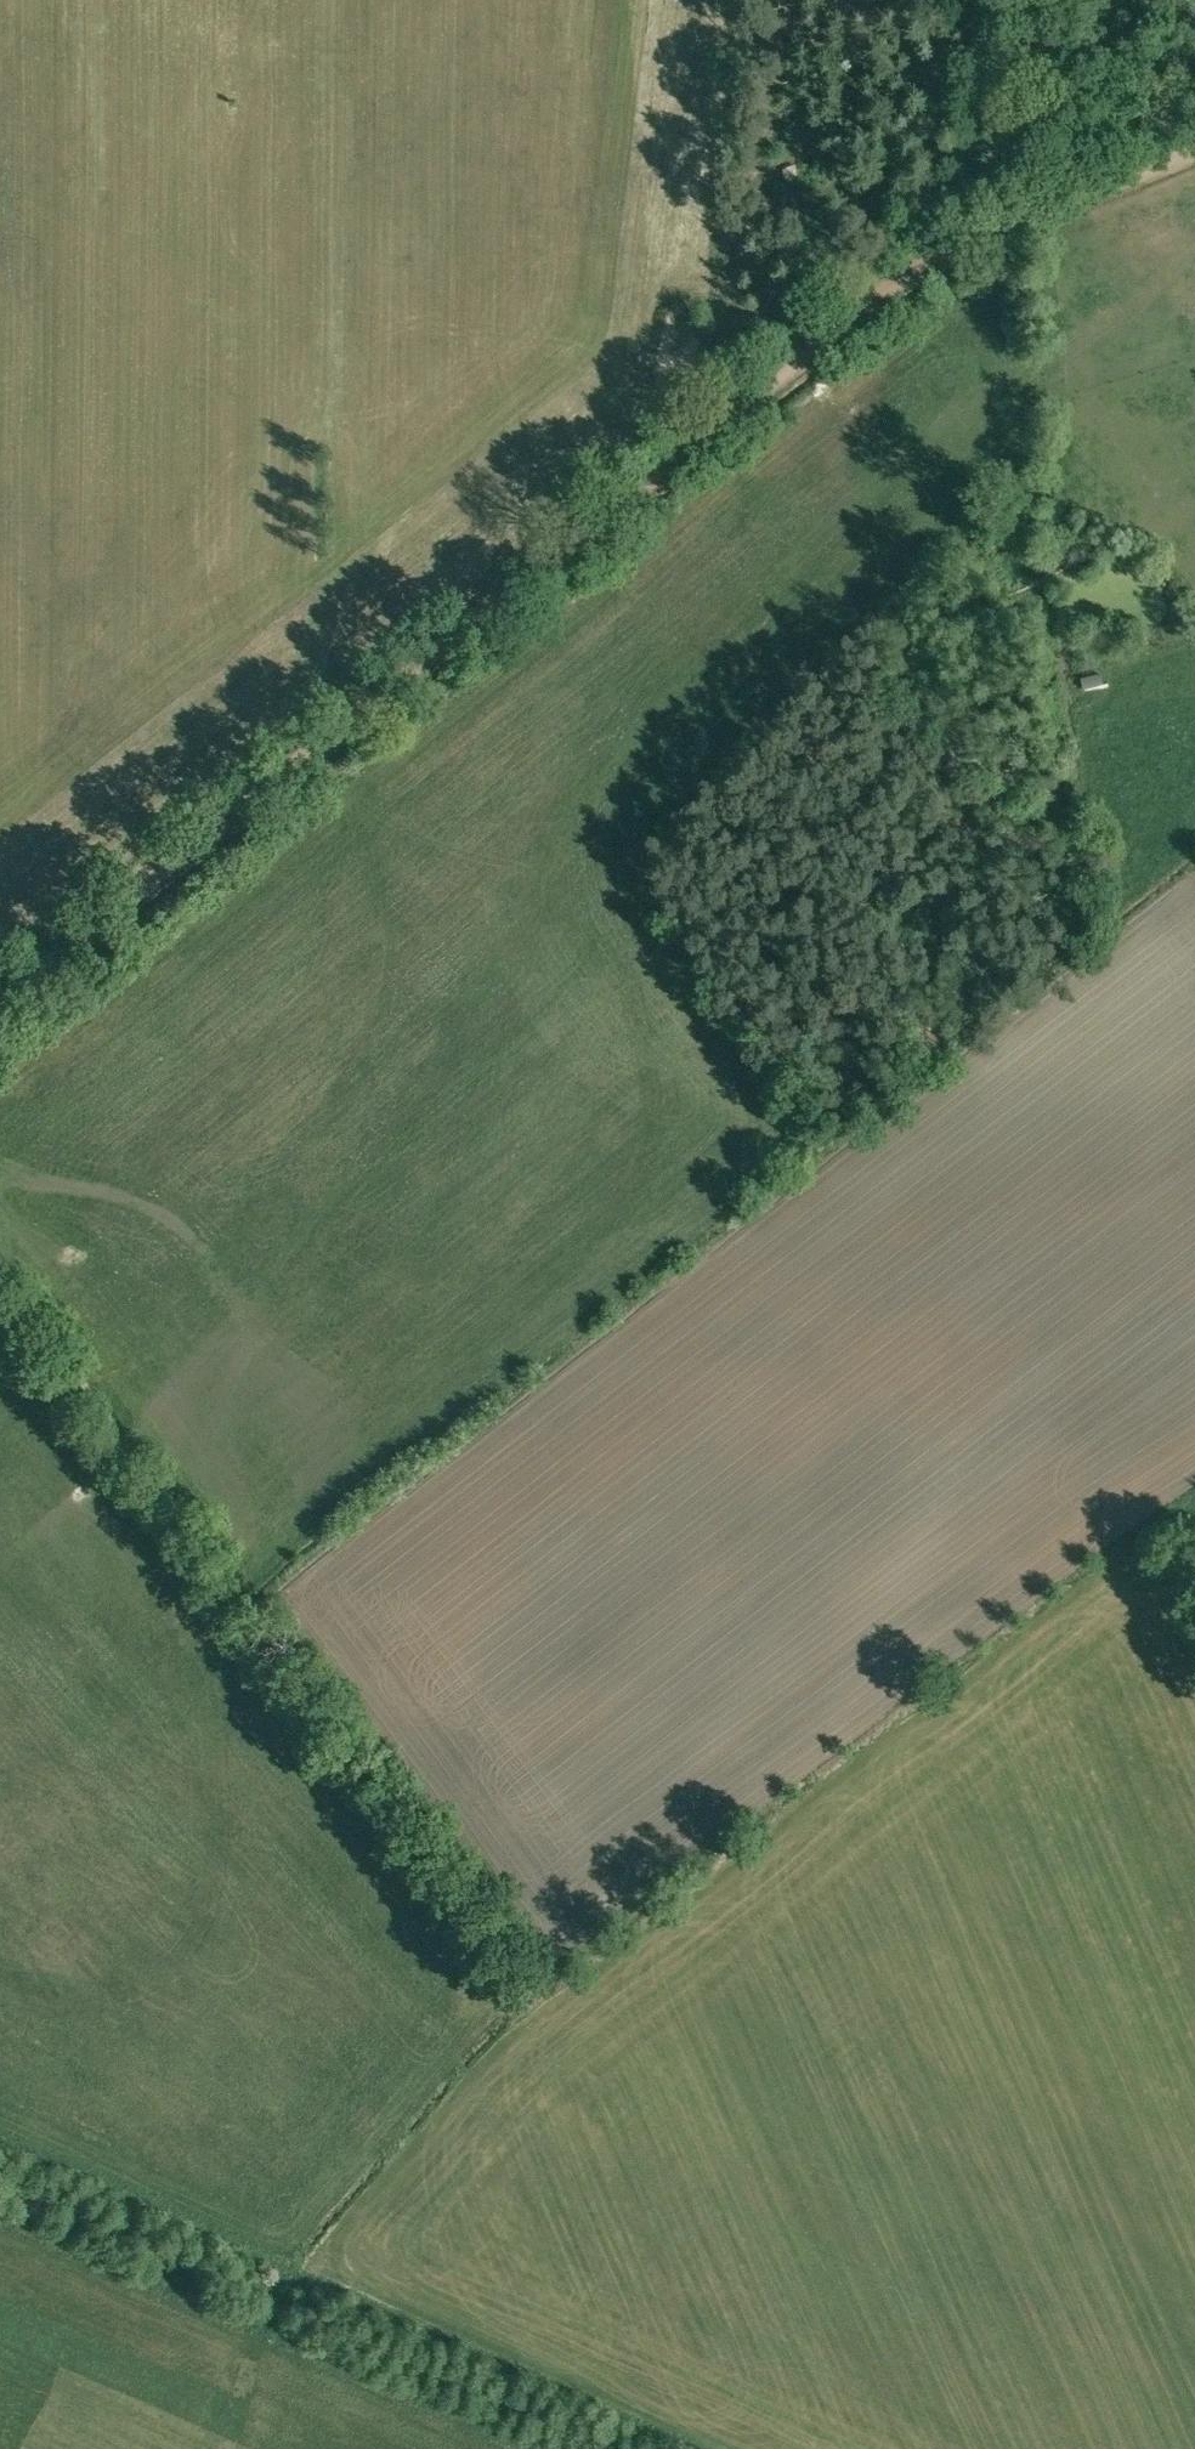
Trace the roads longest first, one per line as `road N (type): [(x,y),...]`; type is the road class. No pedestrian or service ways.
road 1 (track): [(0,1005),(942,243),(1194,143)]

